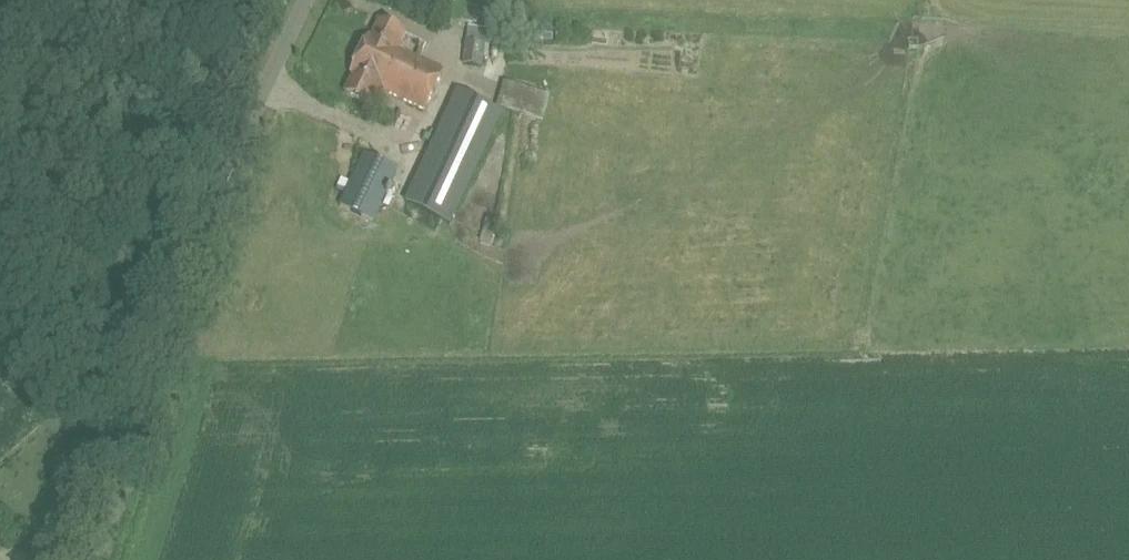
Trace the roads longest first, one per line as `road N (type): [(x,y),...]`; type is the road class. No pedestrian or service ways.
road 1 (unclassified): [(94,559),(240,145),(304,0)]

